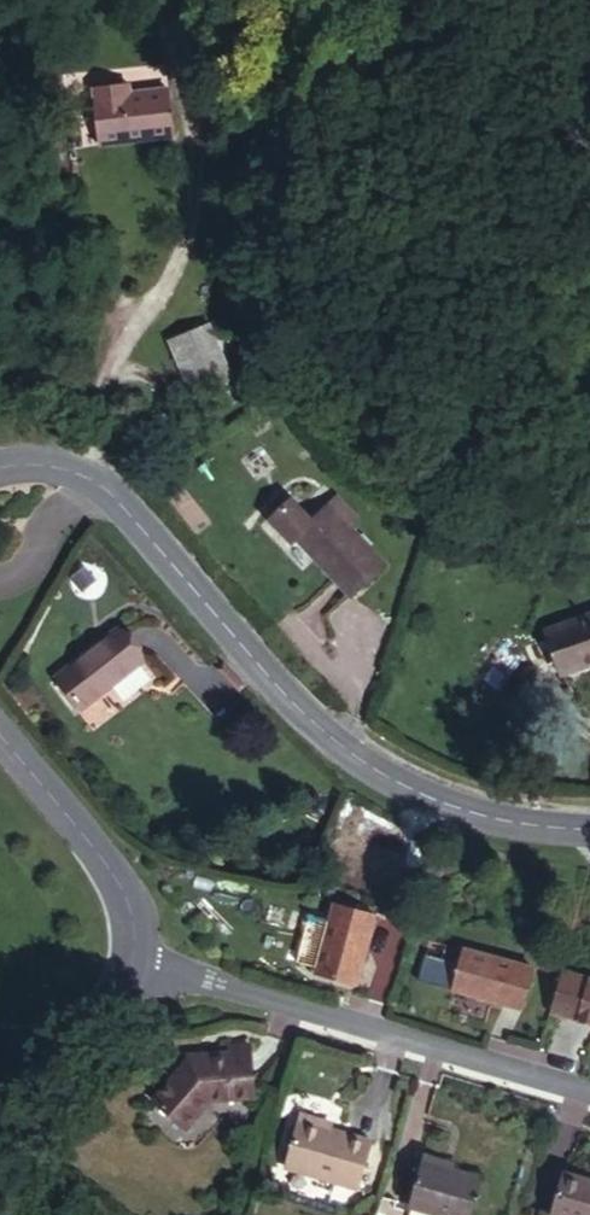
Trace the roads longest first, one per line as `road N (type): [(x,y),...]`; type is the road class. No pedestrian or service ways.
road 1 (tertiary): [(0,468),(65,470),(130,512),(203,614),(349,753),(427,796),(519,822),(589,825)]
road 2 (residential): [(129,963),(589,1088)]
road 3 (tertiary): [(129,963),(135,946),(107,867),(0,745)]
road 4 (tertiary): [(0,1080),(43,1085),(84,1056),(117,1004),(129,963)]

